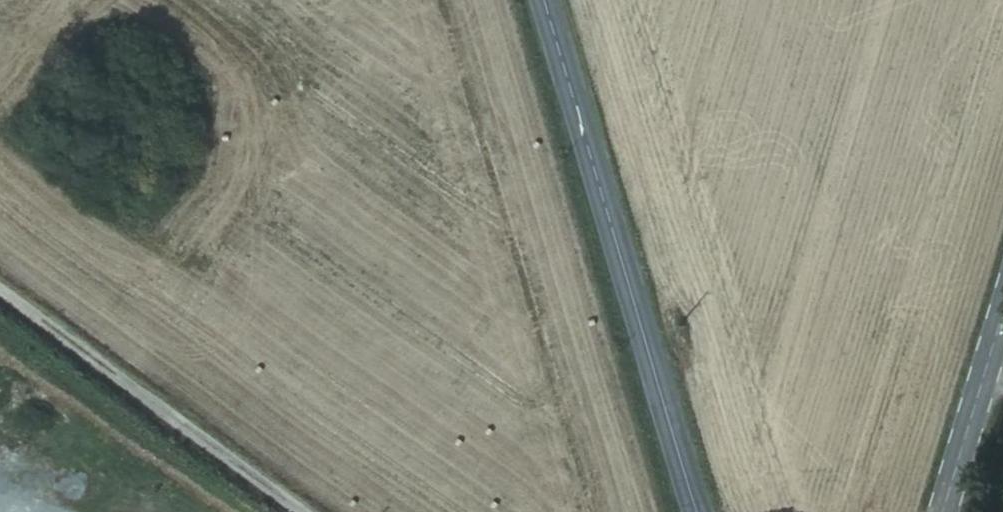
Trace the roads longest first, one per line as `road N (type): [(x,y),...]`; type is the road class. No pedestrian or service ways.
road 1 (tertiary): [(692,511),(539,0)]
road 2 (track): [(302,511),(0,289)]
road 3 (secondary): [(934,511),(1002,285)]

